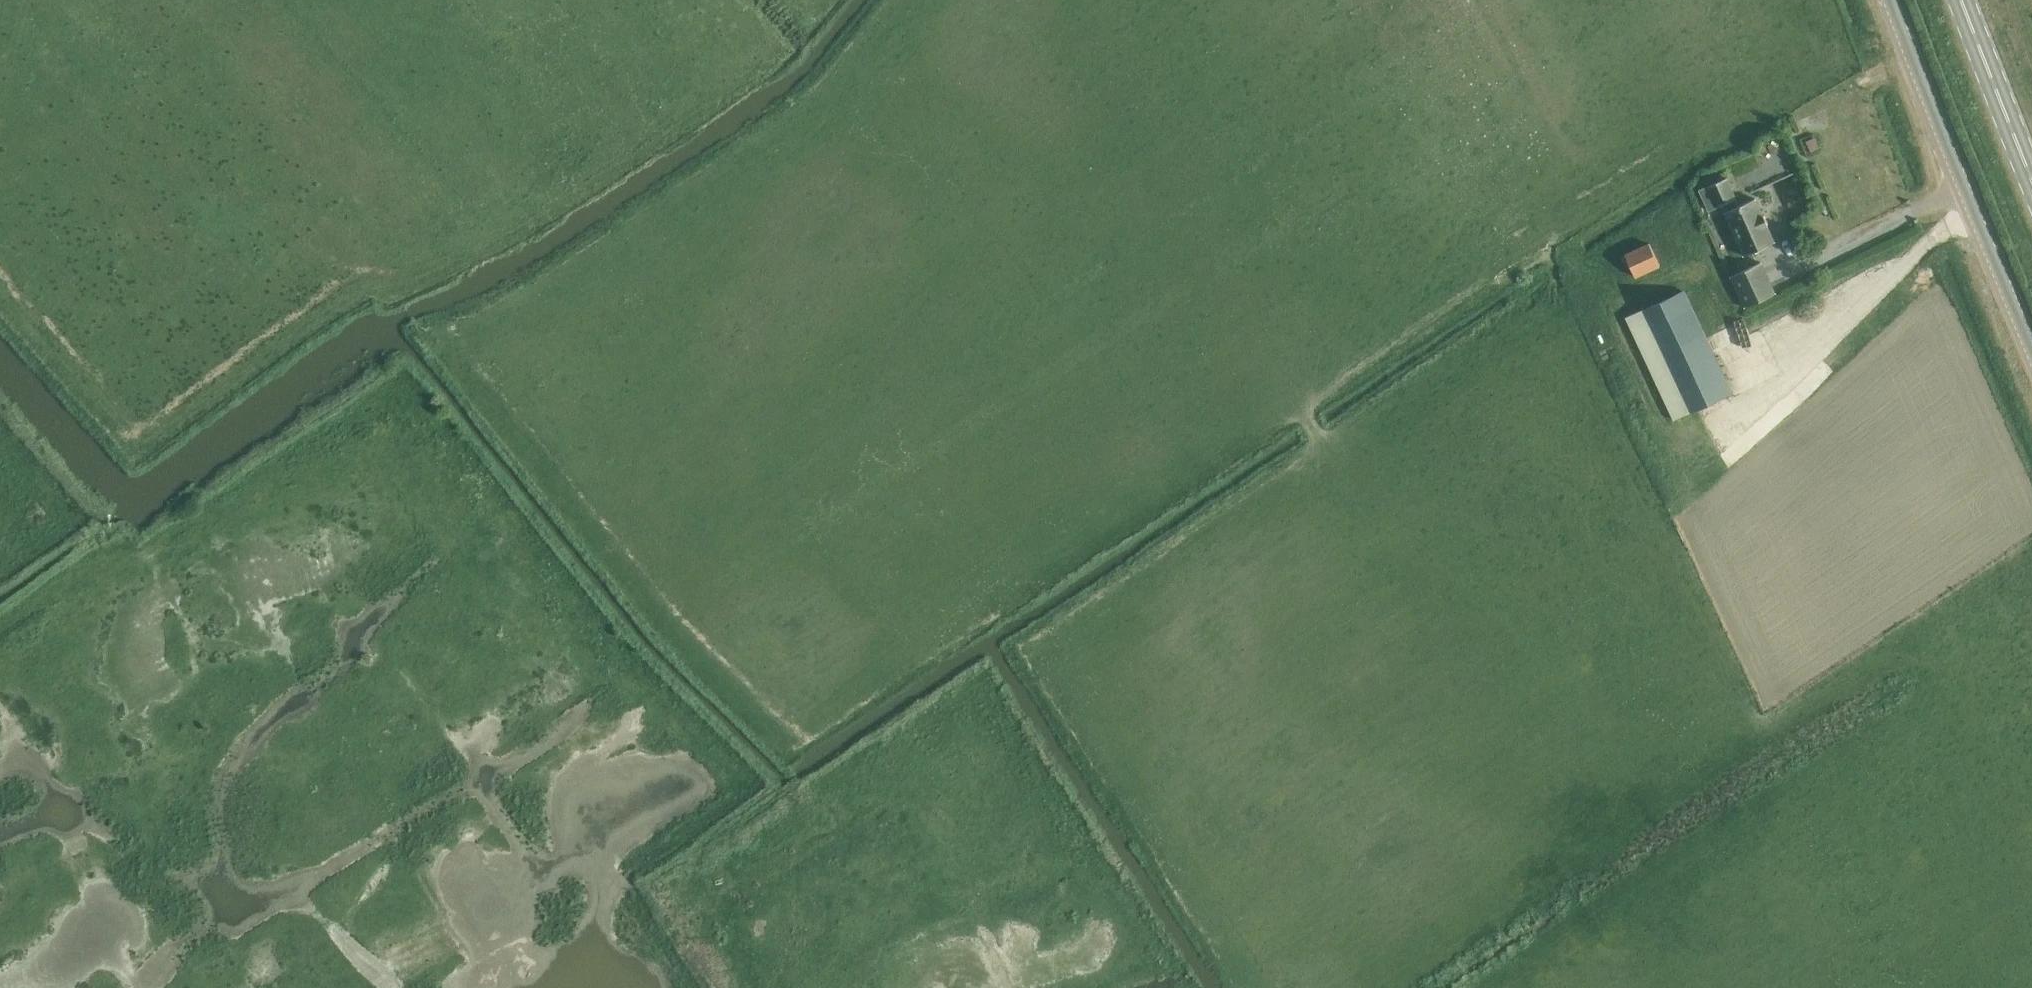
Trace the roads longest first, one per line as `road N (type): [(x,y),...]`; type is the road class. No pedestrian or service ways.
road 1 (tertiary): [(2031,346),(1891,0)]
road 2 (secondary): [(1967,0),(2031,165)]

